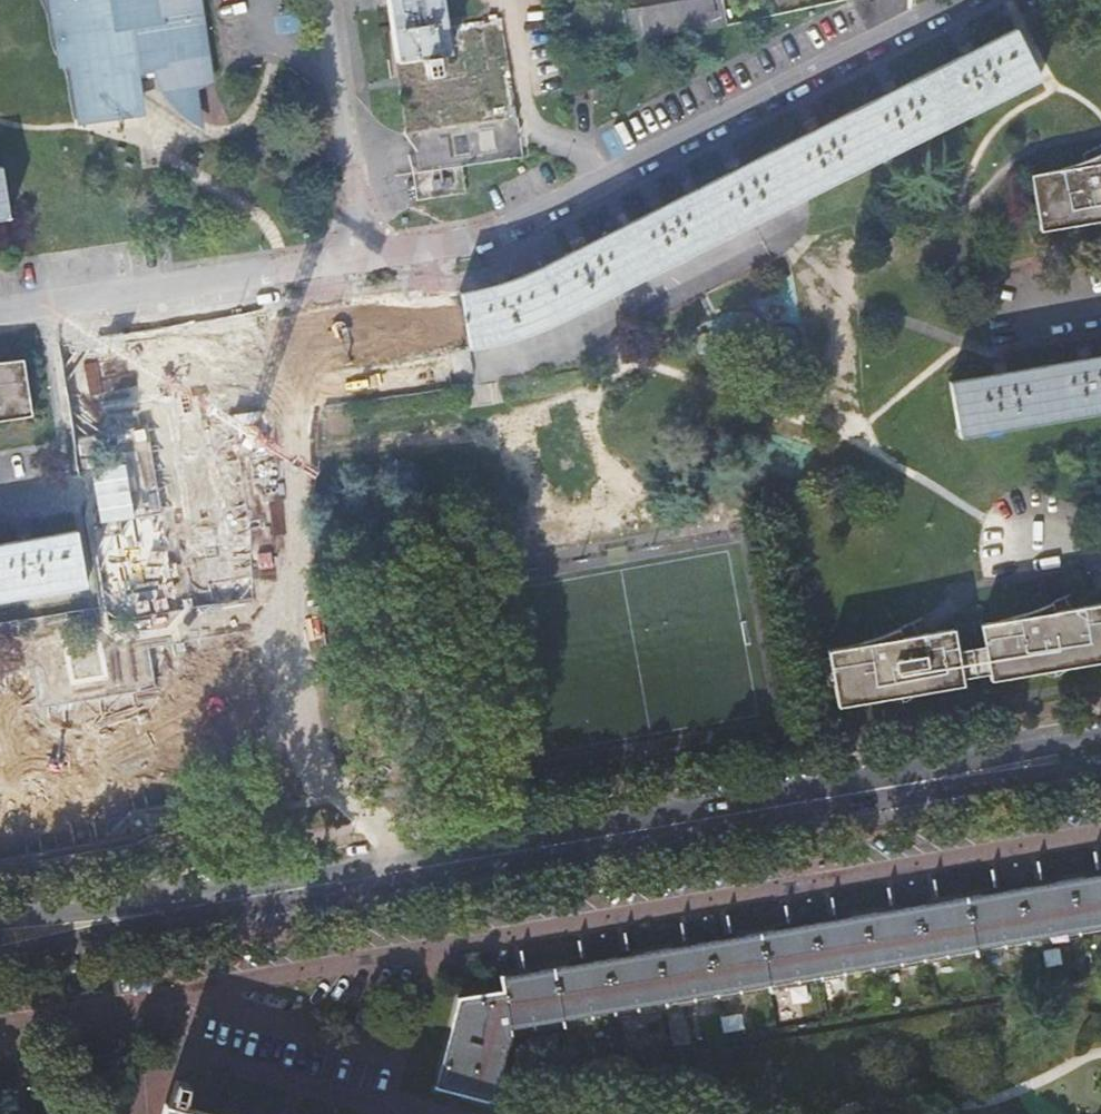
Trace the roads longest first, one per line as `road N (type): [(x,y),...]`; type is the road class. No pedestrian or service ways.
road 1 (secondary): [(1100,747),(0,935)]
road 2 (residential): [(887,35),(512,220),(357,254)]
road 3 (residential): [(357,254),(0,311)]
road 4 (residential): [(318,0),(357,254)]

